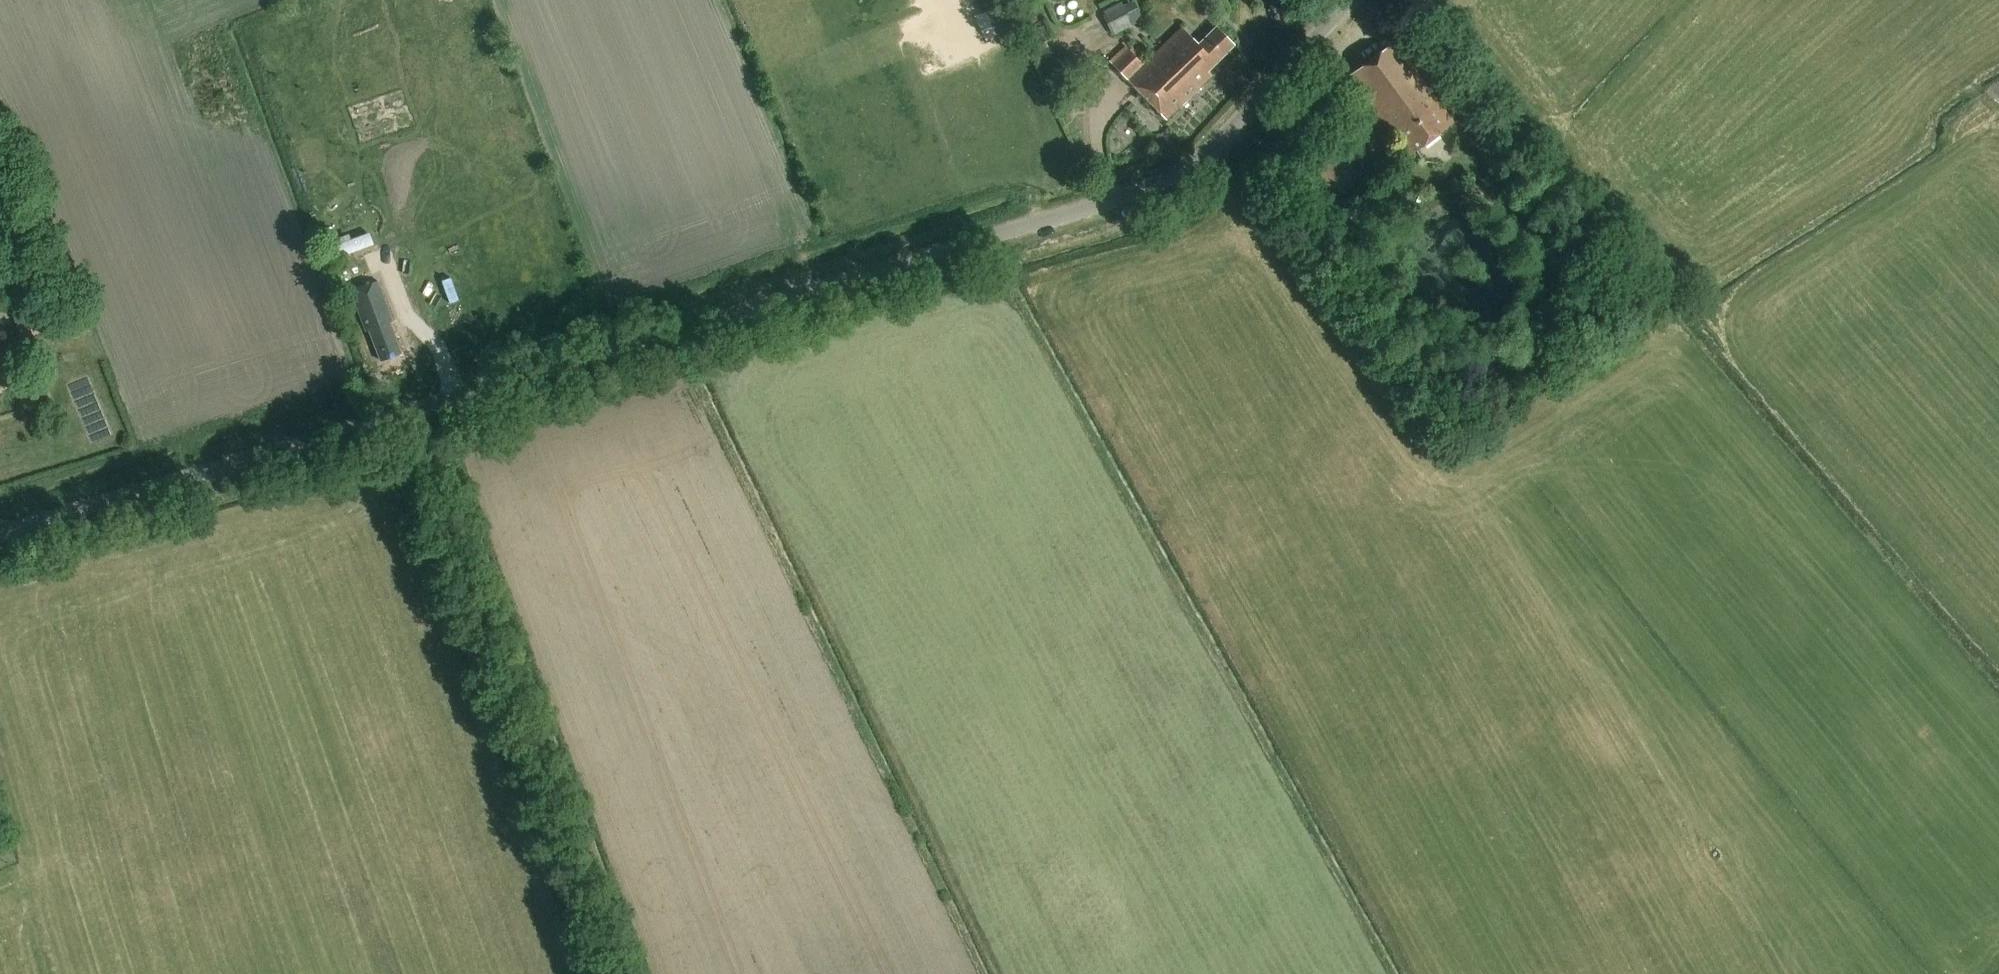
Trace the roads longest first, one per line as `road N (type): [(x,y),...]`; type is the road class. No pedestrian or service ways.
road 1 (unclassified): [(0,531),(1148,187),(1208,152),(1349,0)]

